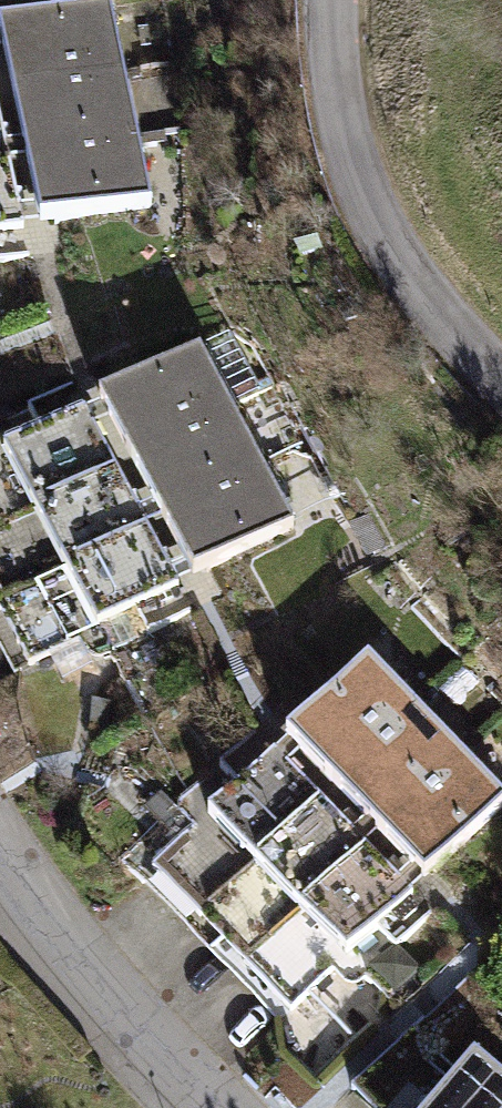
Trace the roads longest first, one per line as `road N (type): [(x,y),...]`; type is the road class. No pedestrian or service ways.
road 1 (unclassified): [(328,0),(339,126),(400,265),(501,370)]
road 2 (residential): [(0,840),(147,1031),(226,1107)]

